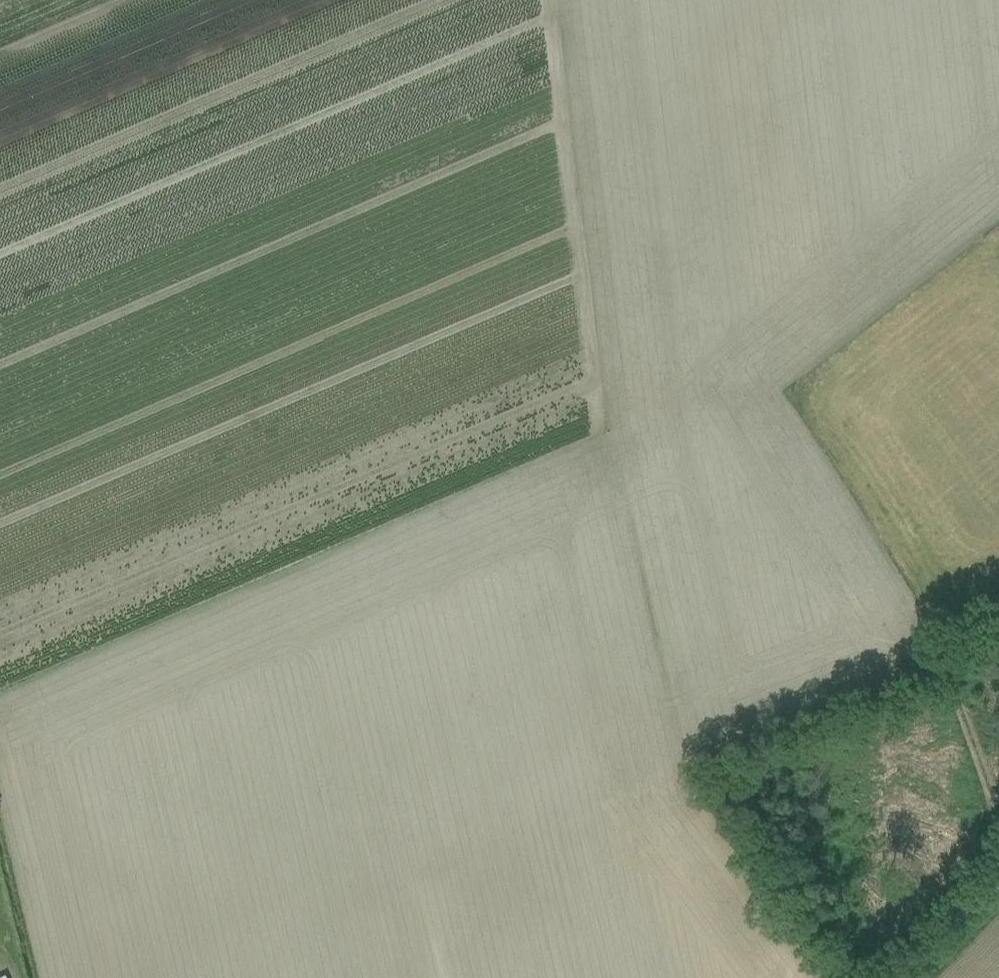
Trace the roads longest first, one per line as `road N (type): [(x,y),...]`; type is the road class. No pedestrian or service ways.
road 1 (unclassified): [(903,977),(998,881)]

